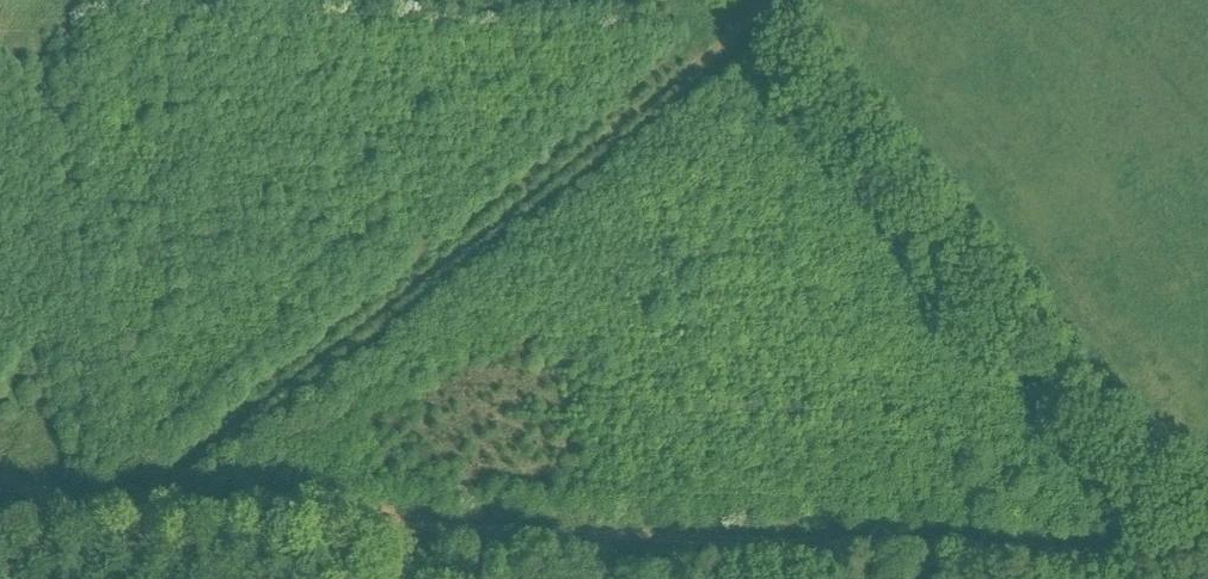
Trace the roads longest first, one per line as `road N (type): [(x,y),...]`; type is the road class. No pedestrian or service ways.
road 1 (track): [(1207,538),(1160,549),(202,522)]
road 2 (track): [(765,0),(113,519)]
road 3 (track): [(246,578),(202,522),(113,519)]

